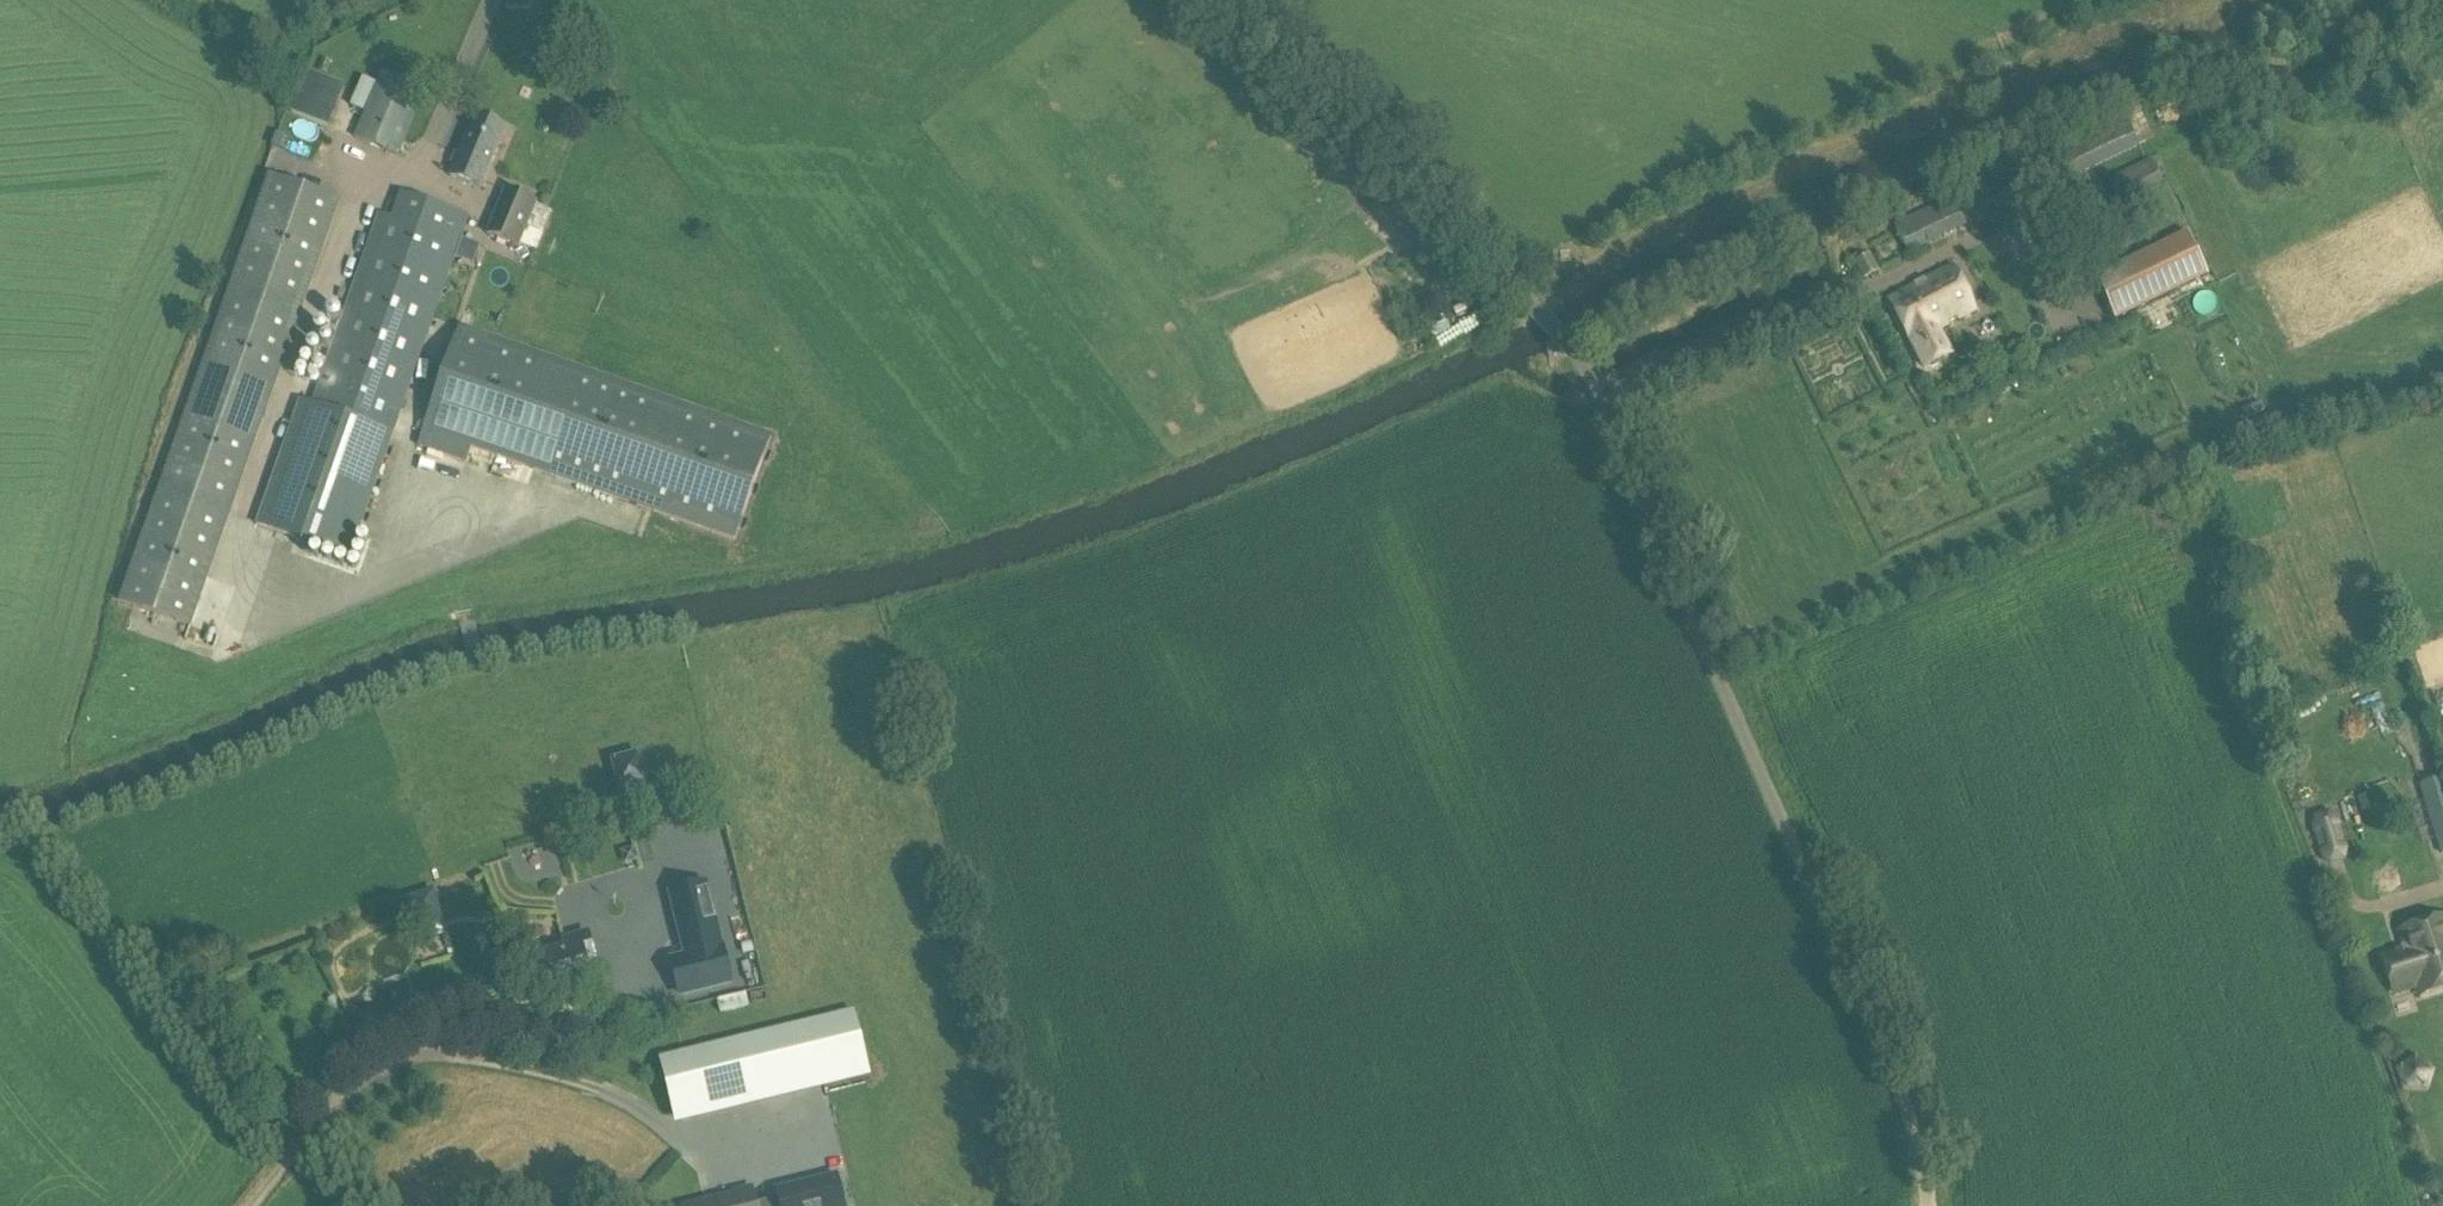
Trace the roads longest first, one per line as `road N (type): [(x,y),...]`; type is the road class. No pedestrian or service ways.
road 1 (unclassified): [(1931,1205),(1920,1140),(1690,589),(1575,353),(1482,243),(1219,0)]

